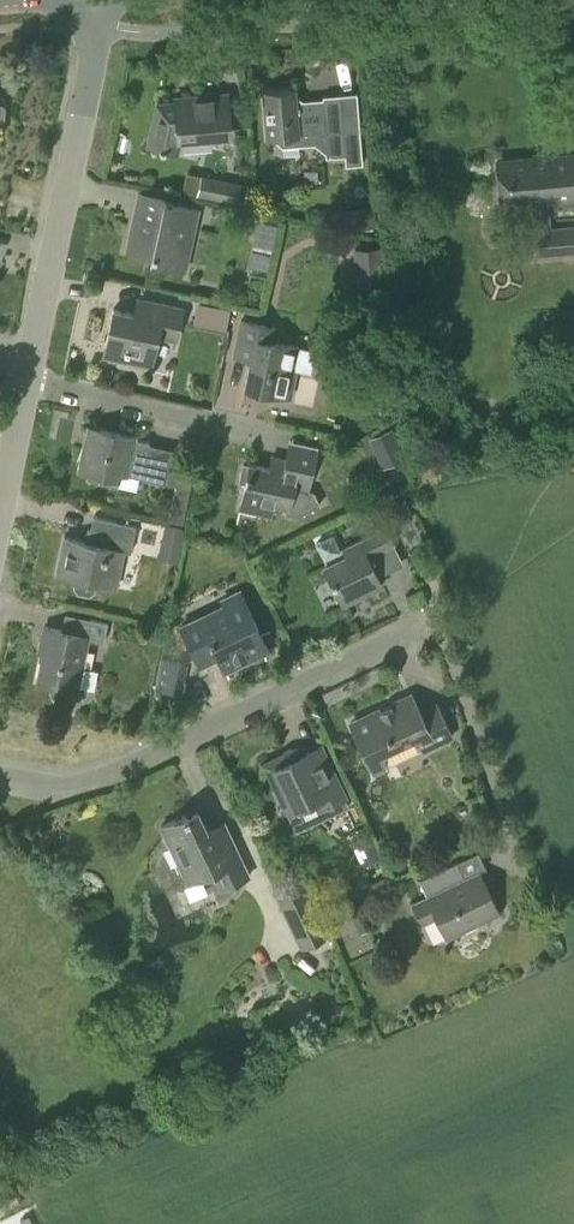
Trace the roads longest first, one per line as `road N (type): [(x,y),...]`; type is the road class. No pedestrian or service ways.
road 1 (residential): [(415,628),(105,776),(59,785),(0,773)]
road 2 (residential): [(26,382),(93,63),(87,10)]
road 3 (residential): [(276,434),(26,382)]
road 4 (residential): [(0,504),(26,382)]

